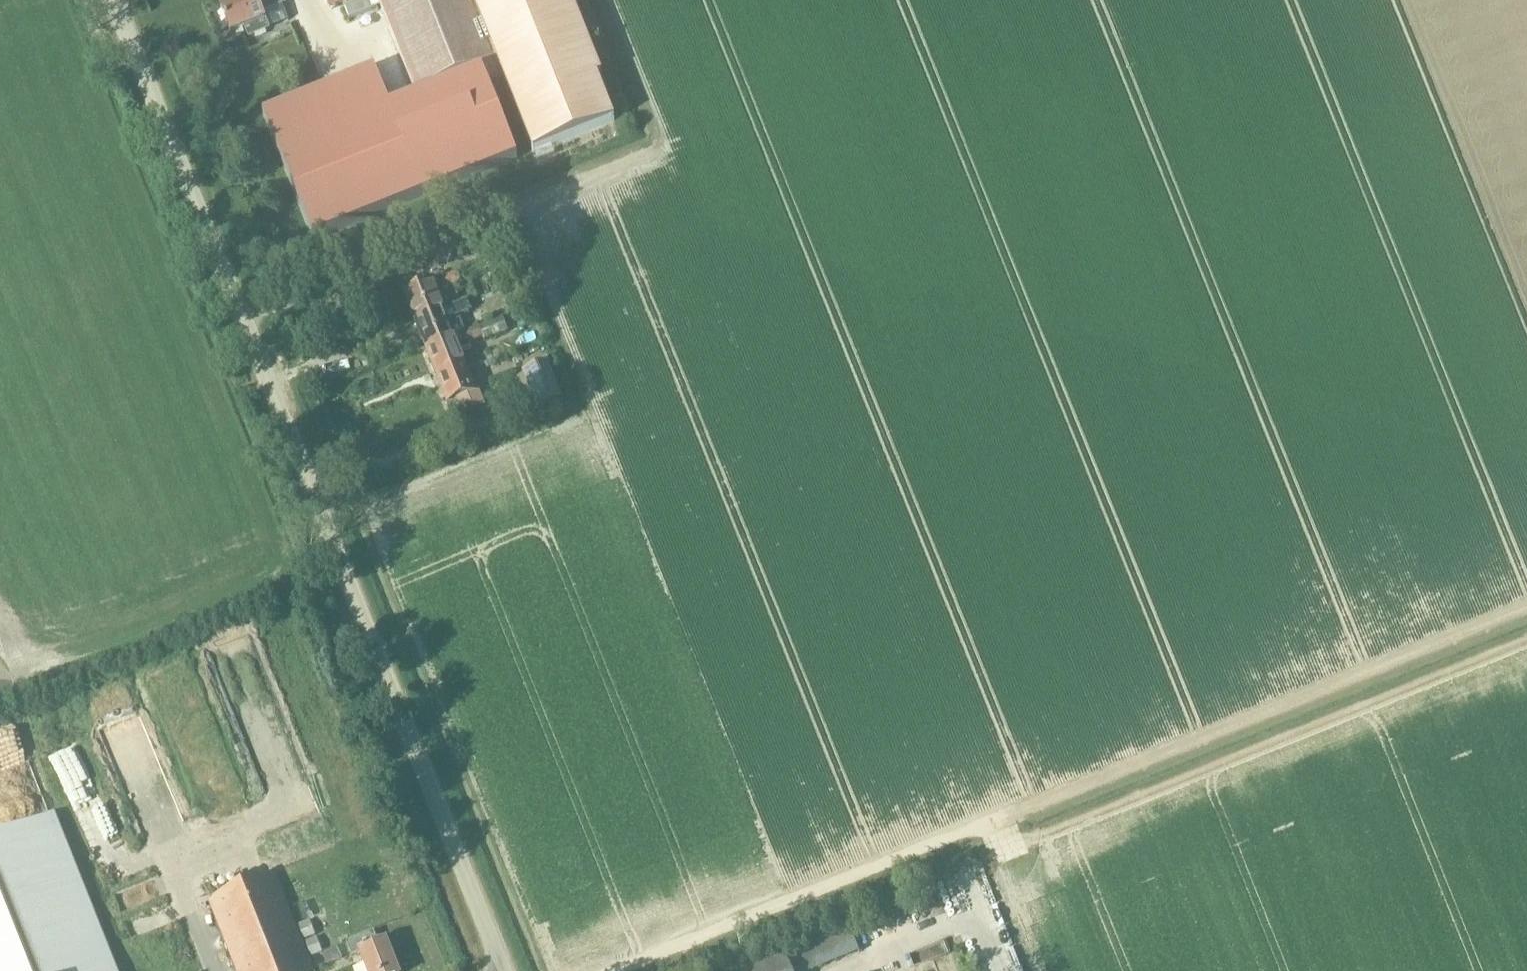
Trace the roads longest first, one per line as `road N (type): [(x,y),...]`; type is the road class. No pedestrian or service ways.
road 1 (unclassified): [(504,970),(113,0)]

